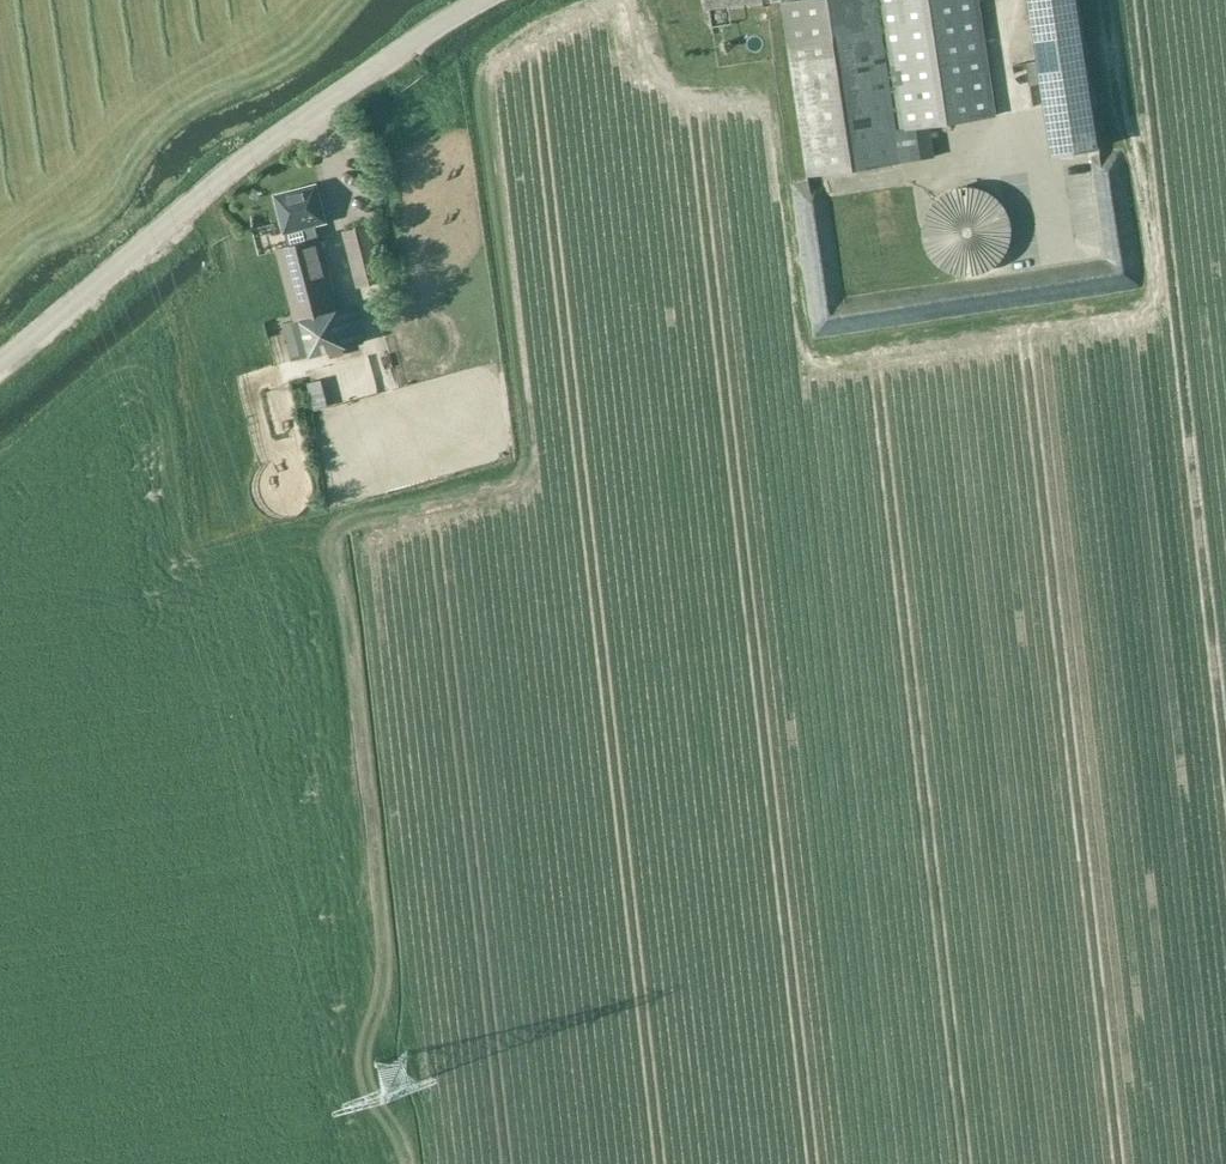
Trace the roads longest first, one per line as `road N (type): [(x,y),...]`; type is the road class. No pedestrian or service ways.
road 1 (unclassified): [(0,370),(221,184),(485,0)]

